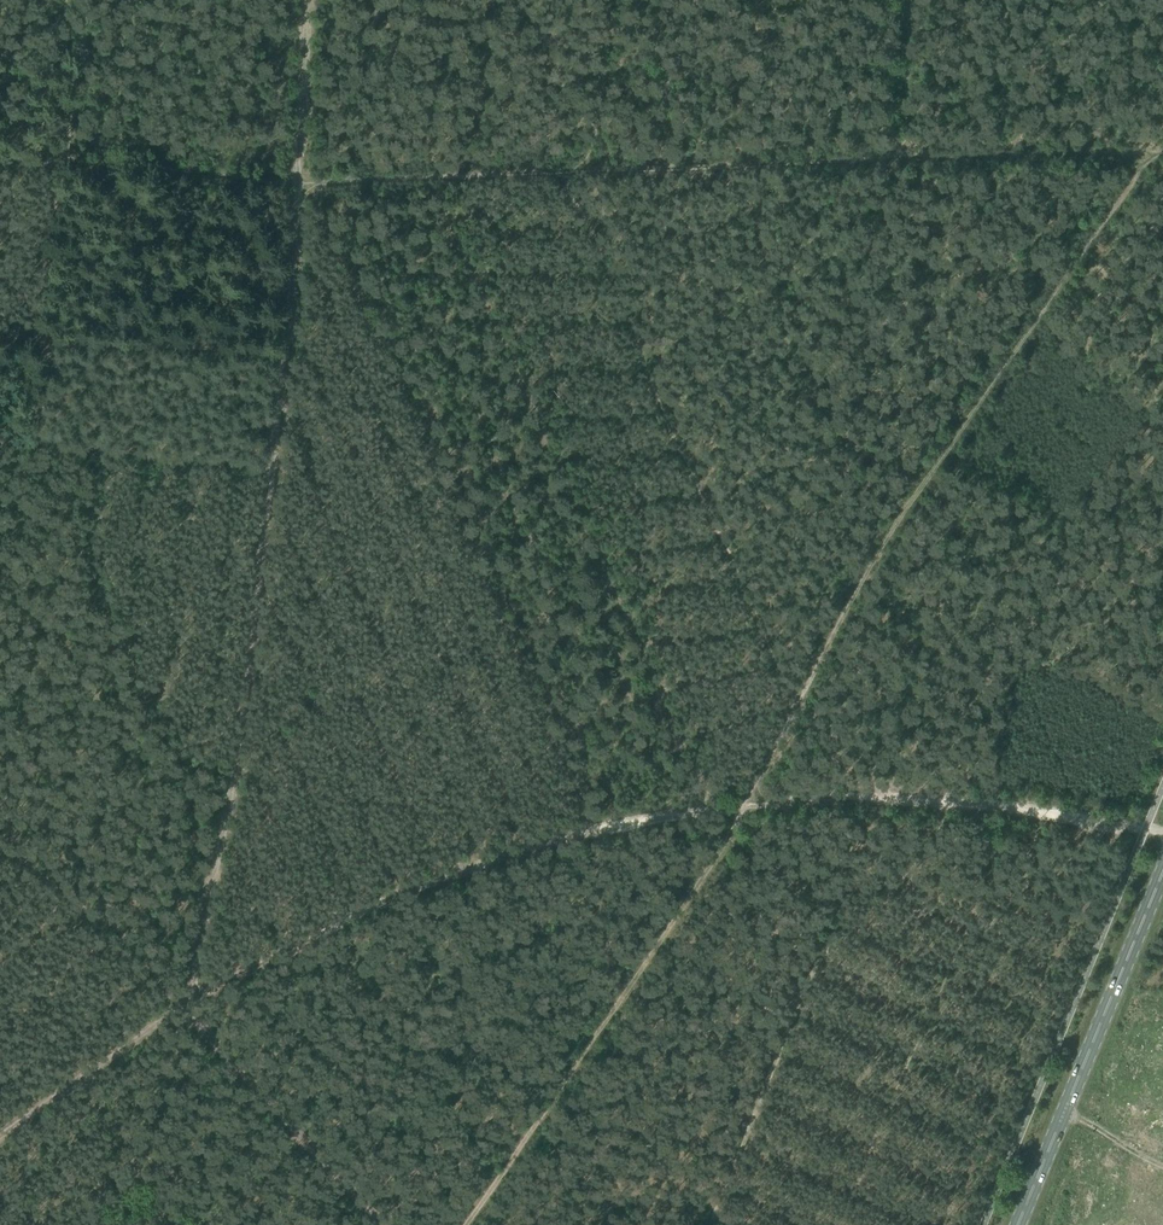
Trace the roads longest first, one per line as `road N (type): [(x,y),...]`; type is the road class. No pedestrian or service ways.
road 1 (track): [(76,0),(36,336),(34,446),(171,755),(573,830),(599,825),(302,179)]
road 2 (track): [(1162,163),(1089,242),(815,668),(789,733),(716,858),(469,1224)]
road 3 (track): [(188,1005),(230,766),(282,345)]
road 4 (track): [(302,179),(909,159)]
road 5 (track): [(743,808),(806,798),(978,804),(1162,834)]
road 6 (primary): [(1017,1224),(1162,871)]
road 7 (track): [(0,154),(302,179)]
road 8 (track): [(372,1224),(188,1005)]
road 9 (track): [(0,334),(282,345)]
road 10 (track): [(909,159),(1162,142)]
road 11 (track): [(188,1005),(101,919),(0,846)]
road 12 (track): [(0,1139),(188,1005)]
road 13 (track): [(306,0),(302,179)]
road 14 (track): [(575,170),(592,148),(612,0)]
road 15 (track): [(282,345),(302,179)]
road 16 (track): [(909,159),(910,0)]
road 17 (track): [(743,808),(599,825)]

